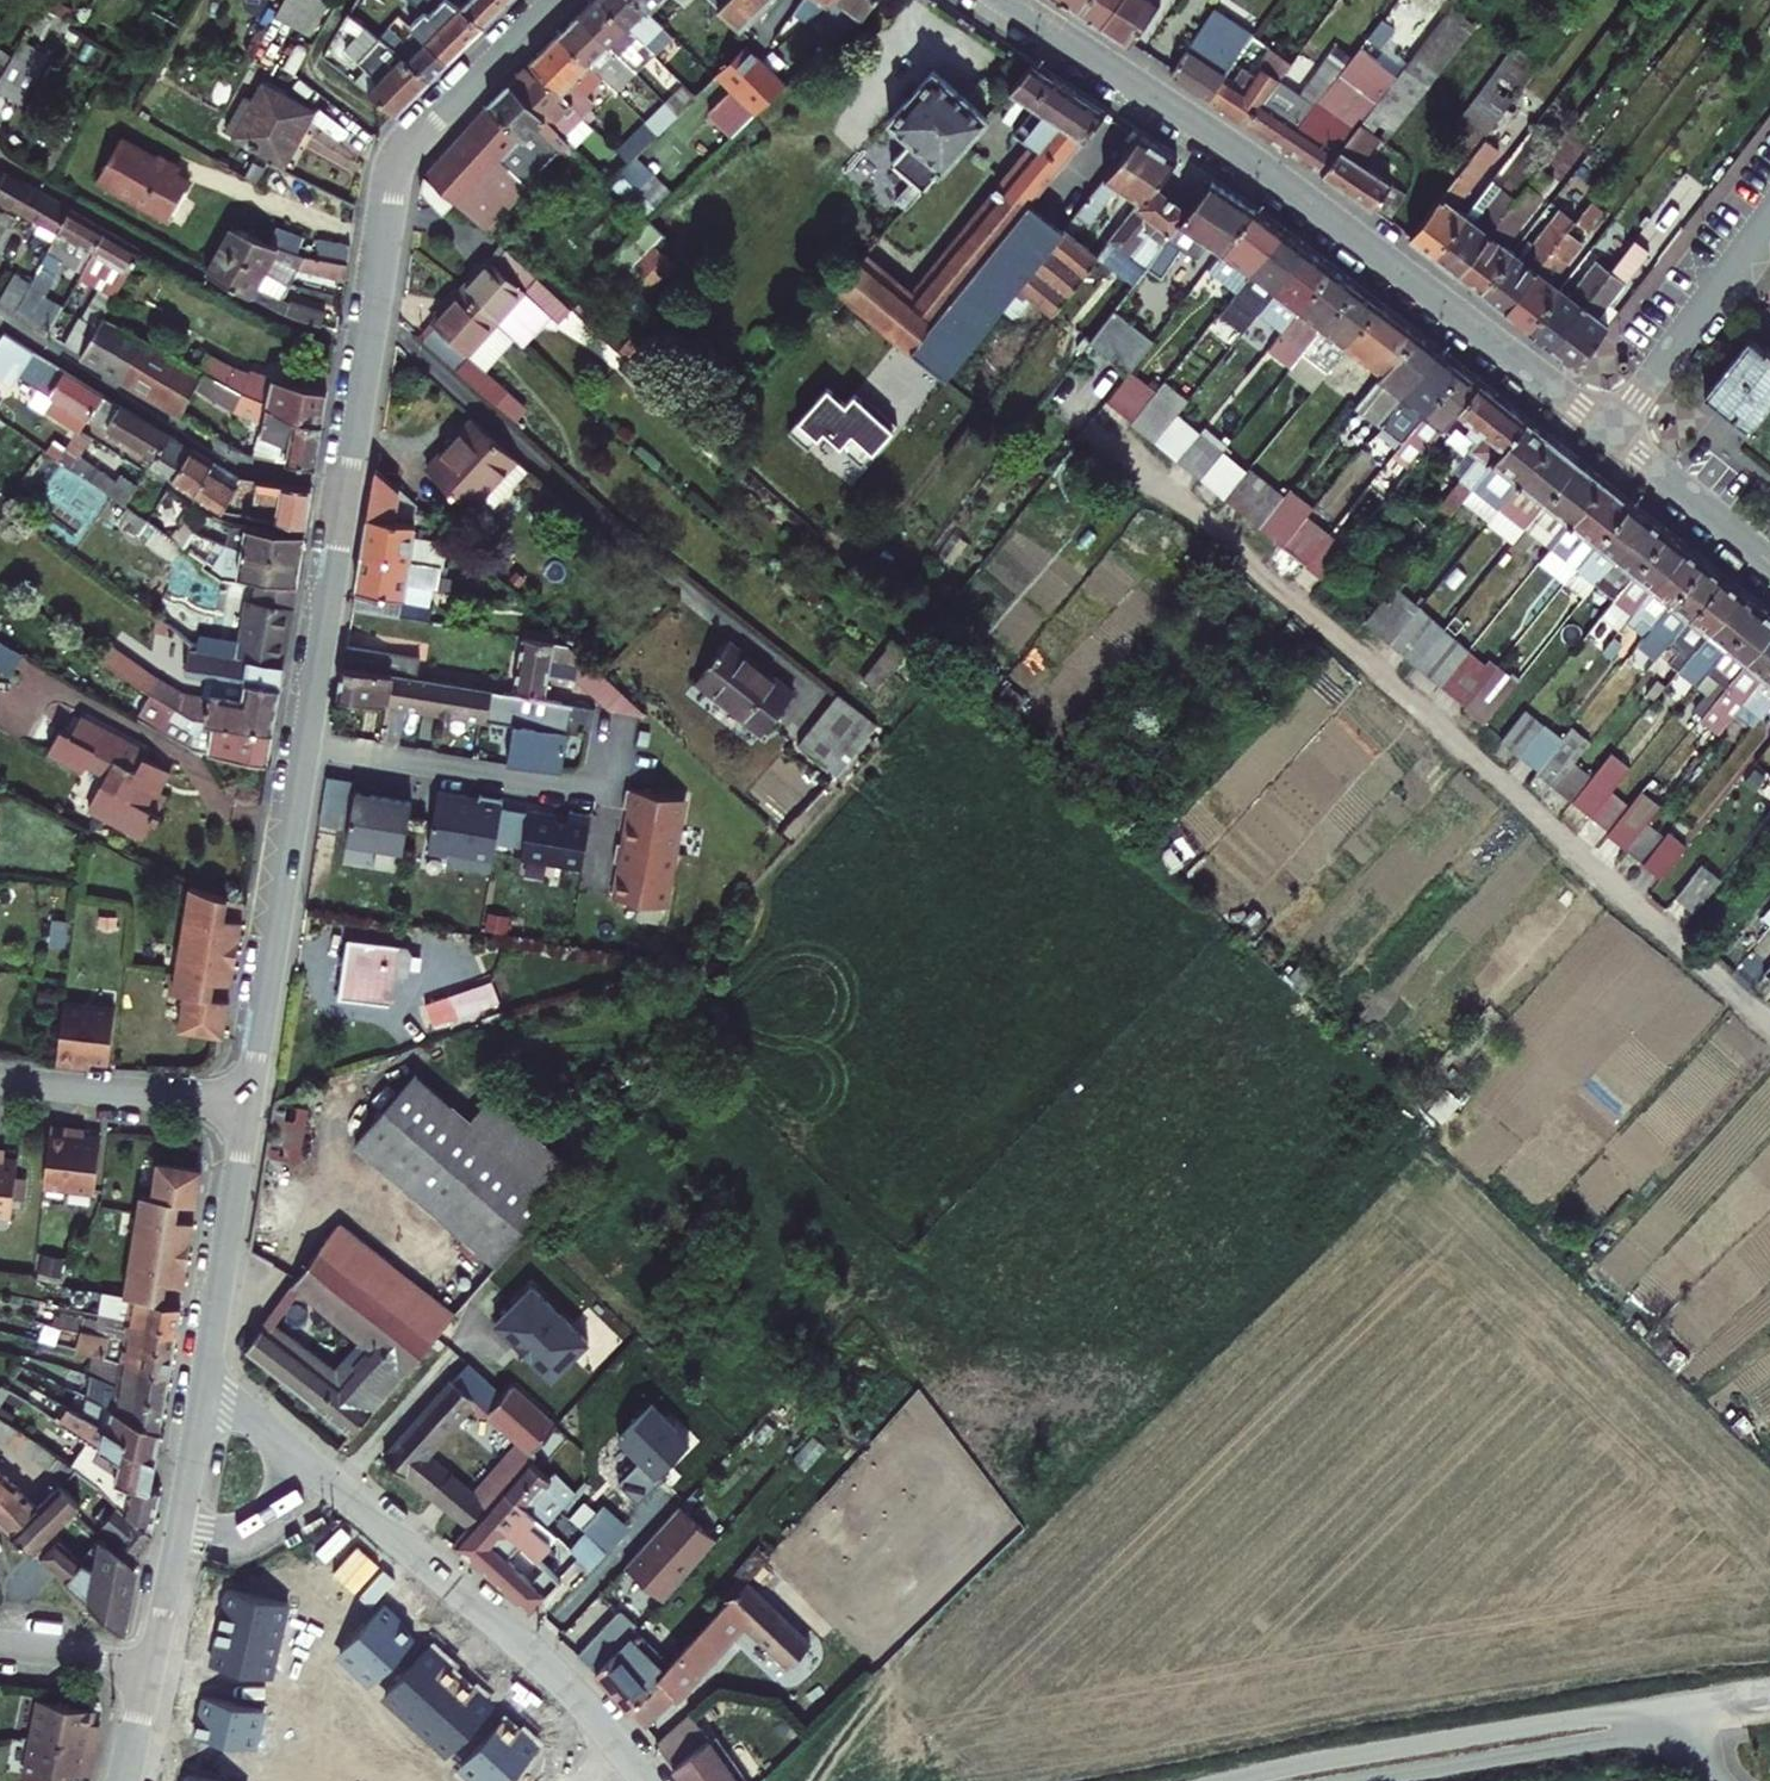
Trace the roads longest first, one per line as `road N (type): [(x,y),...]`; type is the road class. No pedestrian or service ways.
road 1 (track): [(1180,484),(1769,1015)]
road 2 (residential): [(1609,434),(1287,185),(1003,0)]
road 3 (residential): [(347,479),(248,1100)]
road 4 (residential): [(625,1753),(525,1647),(203,1381)]
road 5 (residential): [(368,352),(271,319),(0,159)]
road 6 (residential): [(552,0),(402,155),(368,352)]
road 7 (residential): [(347,479),(248,466),(0,316)]
road 8 (unclassified): [(1297,1780),(1670,1713)]
road 9 (residential): [(203,1381),(149,1670)]
road 10 (residential): [(248,1100),(203,1381)]
road 11 (residential): [(1609,434),(1769,217)]
road 12 (residential): [(248,1100),(0,1079)]
road 13 (residential): [(1769,565),(1609,434)]
road 14 (residential): [(0,1647),(149,1670)]
road 15 (residential): [(368,352),(347,479)]

